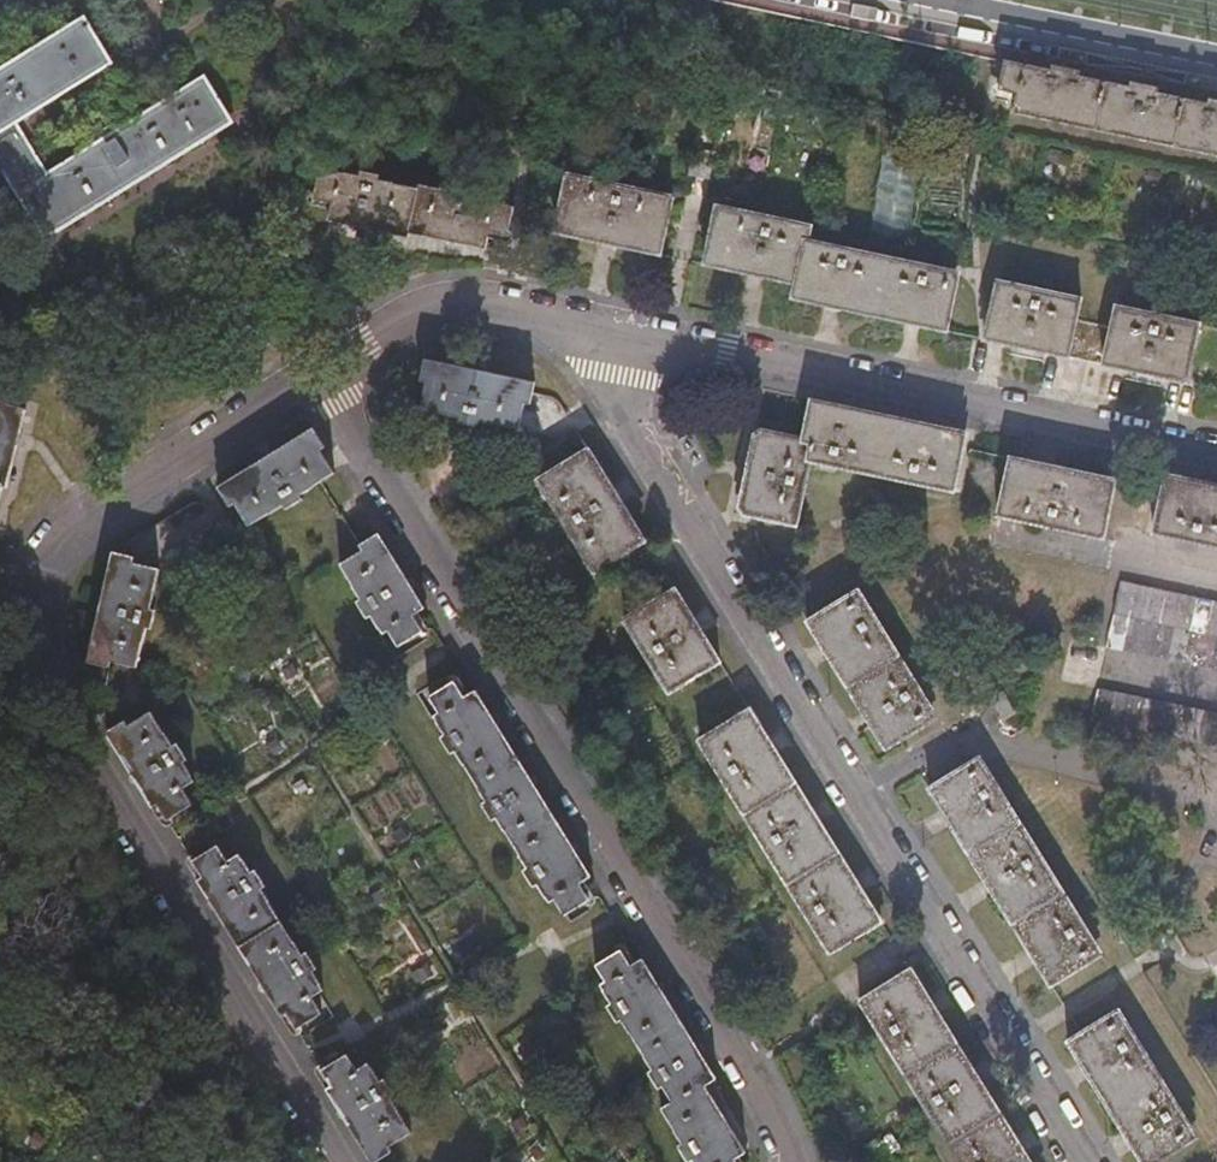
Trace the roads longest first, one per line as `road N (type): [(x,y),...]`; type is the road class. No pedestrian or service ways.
road 1 (residential): [(313,379),(52,536),(19,640),(331,1161)]
road 2 (residential): [(570,320),(1083,1161)]
road 3 (residential): [(780,1161),(726,1035),(313,379)]
road 4 (residential): [(1216,463),(570,320)]
road 5 (residential): [(570,320),(455,300),(313,379)]
road 6 (primary): [(943,0),(1216,55)]

